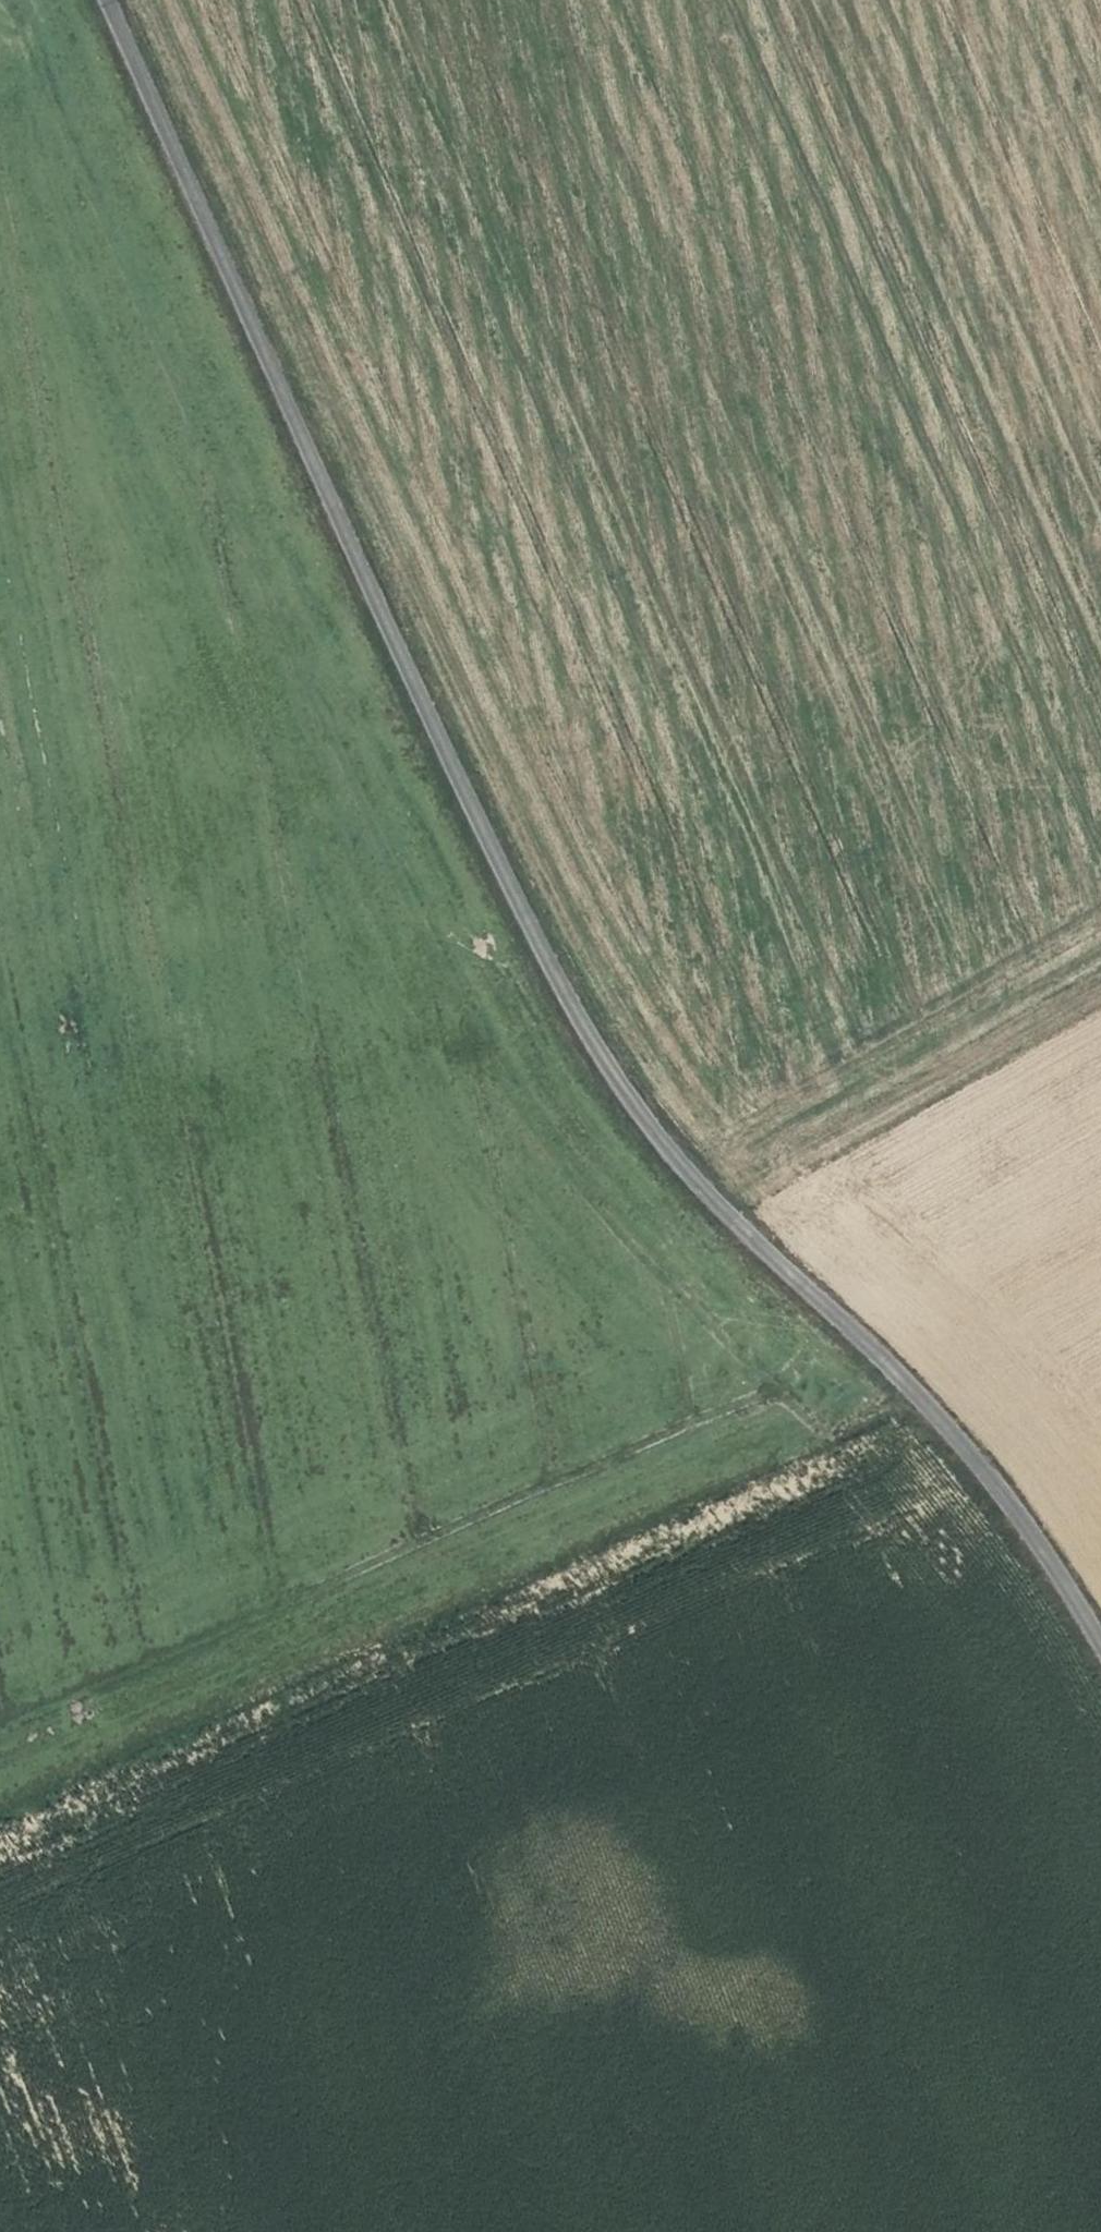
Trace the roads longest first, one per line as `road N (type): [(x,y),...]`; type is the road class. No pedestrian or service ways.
road 1 (unclassified): [(1100,1642),(977,1461),(691,1176),(602,1058),(385,631),(107,0)]

